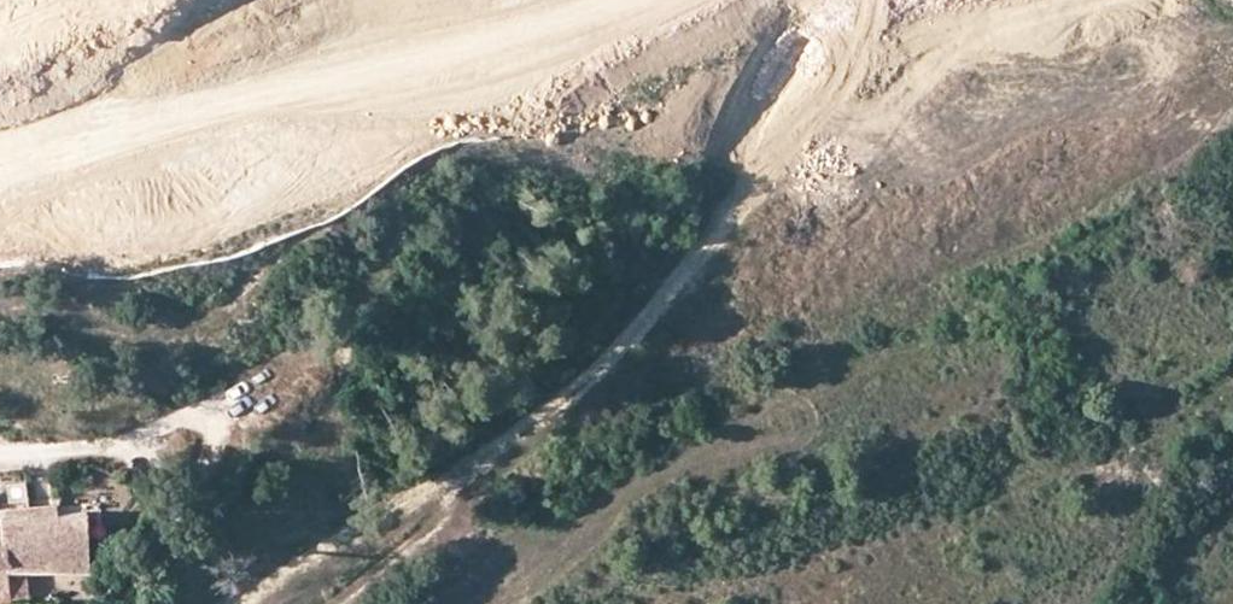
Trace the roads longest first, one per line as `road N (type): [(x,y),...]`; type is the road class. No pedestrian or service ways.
road 1 (track): [(245,603),(567,417),(844,0)]
road 2 (primary): [(414,0),(0,85)]
road 3 (unclassified): [(0,486),(190,477)]

